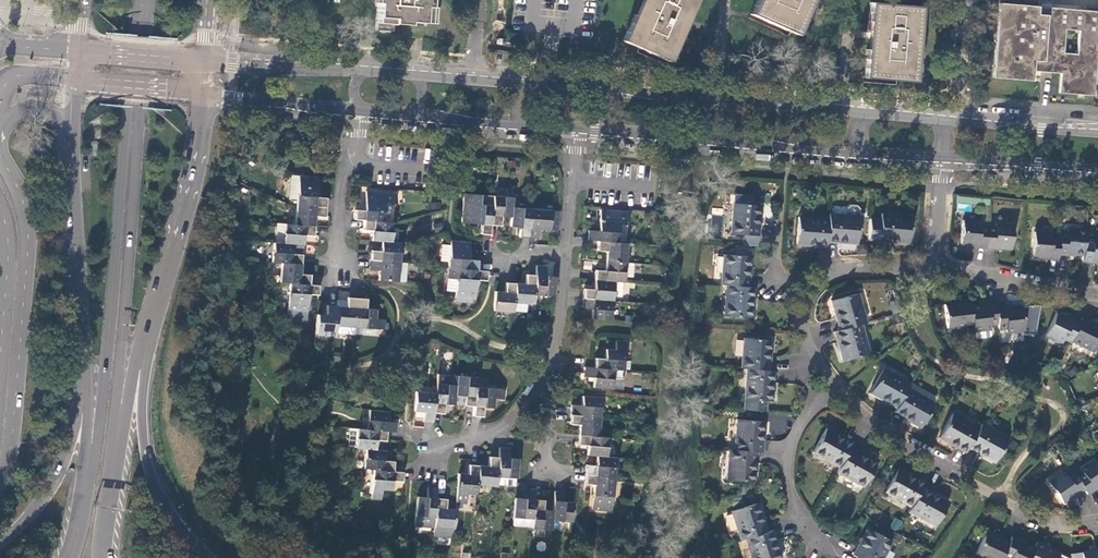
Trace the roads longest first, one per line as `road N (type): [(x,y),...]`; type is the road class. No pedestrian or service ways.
road 1 (tertiary): [(0,485),(14,427),(29,246),(24,210),(0,150)]
road 2 (trunk): [(144,0),(116,328)]
road 3 (residential): [(833,384),(879,427),(1020,512),(1066,526),(1097,522)]
road 4 (tertiary): [(573,126),(865,151)]
road 5 (trunk): [(142,356),(184,206),(203,93)]
road 6 (trunk): [(70,146),(85,387)]
road 7 (trunk): [(212,557),(169,511),(153,476),(142,356)]
road 8 (residential): [(833,384),(791,446),(787,472),(804,532),(835,549)]
road 9 (tertiary): [(719,101),(535,86)]
road 10 (trunk): [(85,387),(57,478),(0,542)]
road 11 (residential): [(361,107),(360,158),(342,180),(337,274)]
road 12 (residential): [(1097,295),(931,267)]
road 13 (tertiary): [(937,157),(1097,170)]
road 14 (tertiary): [(1097,133),(938,119)]
road 15 (tertiary): [(203,93),(361,107)]
road 16 (tertiary): [(363,72),(206,58)]
road 17 (tertiary): [(0,207),(9,243),(0,358)]
road 18 (tertiary): [(867,113),(719,101)]
road 19 (trunk): [(103,557),(120,419)]
road 20 (trunk): [(116,328),(90,463)]
road 21 (residential): [(931,267),(841,272),(805,300)]
road 22 (residential): [(565,259),(553,347),(533,389)]
road 23 (residential): [(533,389),(494,441),(425,446)]
road 24 (residential): [(573,126),(565,259)]
road 25 (tertiary): [(206,58),(77,48)]
road 26 (tertiary): [(75,80),(203,93)]
road 27 (tertiary): [(535,86),(413,76)]
road 28 (residential): [(533,389),(550,405),(546,472),(577,477)]

